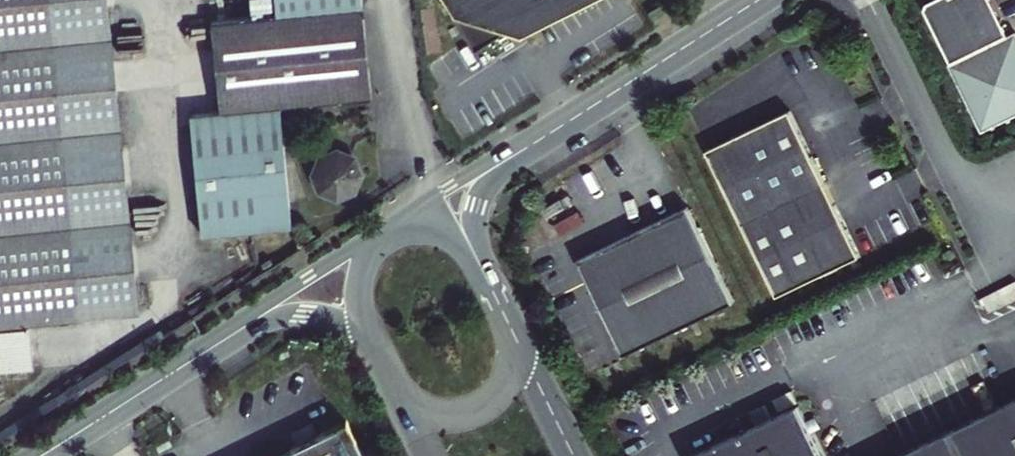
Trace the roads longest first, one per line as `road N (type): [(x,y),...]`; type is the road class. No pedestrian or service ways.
road 1 (unclassified): [(868,0),(997,263),(1014,255)]
road 2 (tertiary): [(758,0),(509,158)]
road 3 (primary): [(229,337),(41,455)]
road 4 (primary): [(372,245),(308,276),(229,337)]
road 5 (primary): [(409,414),(463,415),(496,401),(521,350)]
road 6 (primary): [(229,337),(305,315),(366,324)]
road 7 (tertiary): [(509,158),(440,192),(401,226)]

